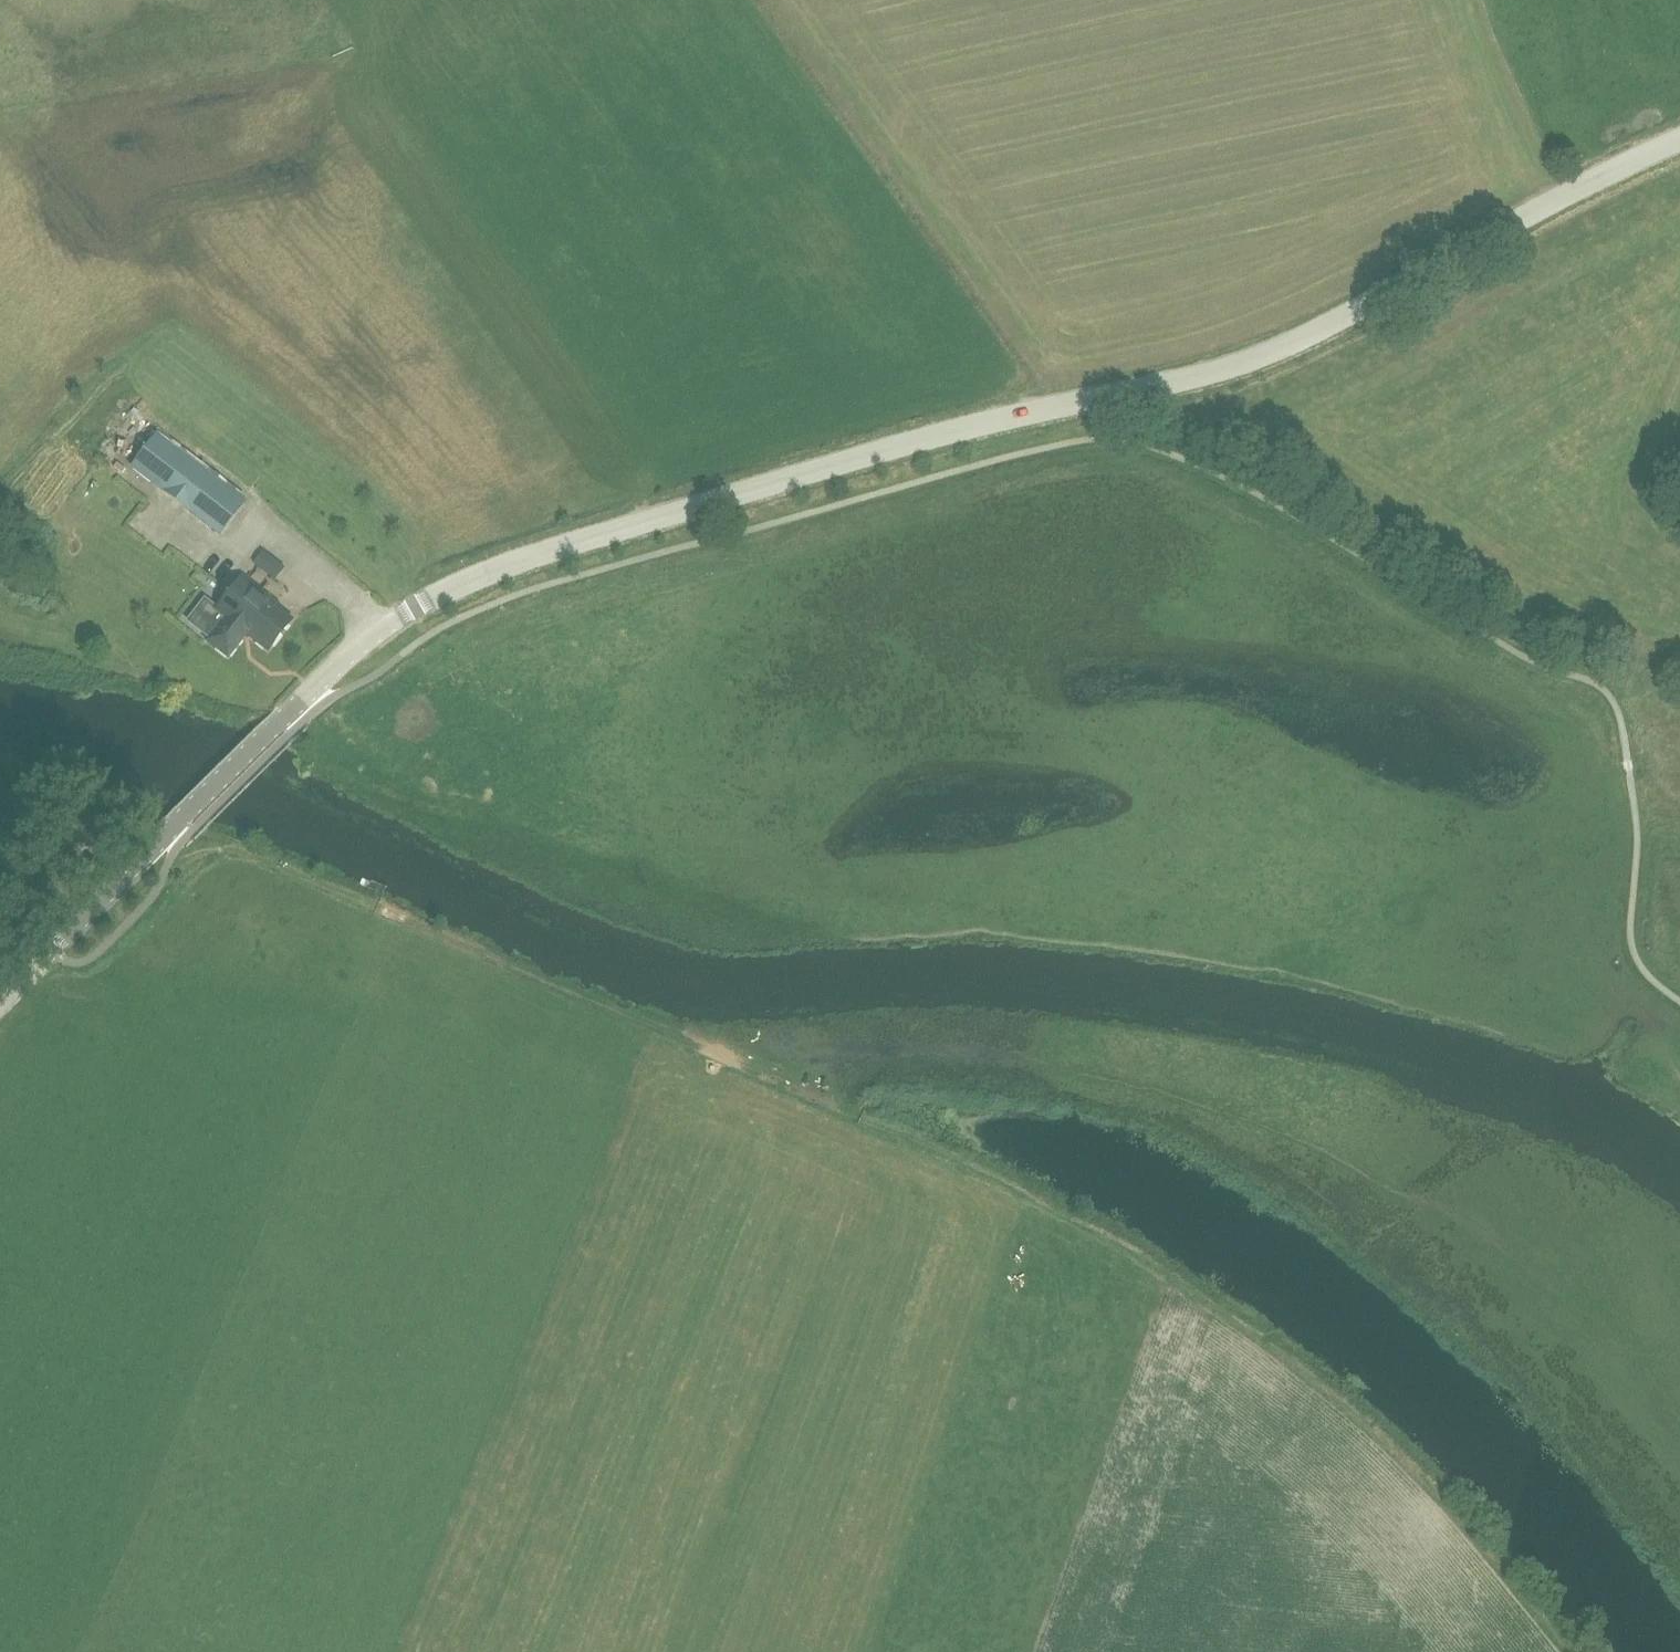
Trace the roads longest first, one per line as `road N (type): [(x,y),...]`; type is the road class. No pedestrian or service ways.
road 1 (unclassified): [(0,1000),(322,681),(413,609),(530,558),(969,424),(1189,383),(1265,358),(1565,192),(1679,140)]
road 2 (track): [(143,857),(109,828),(42,886)]

